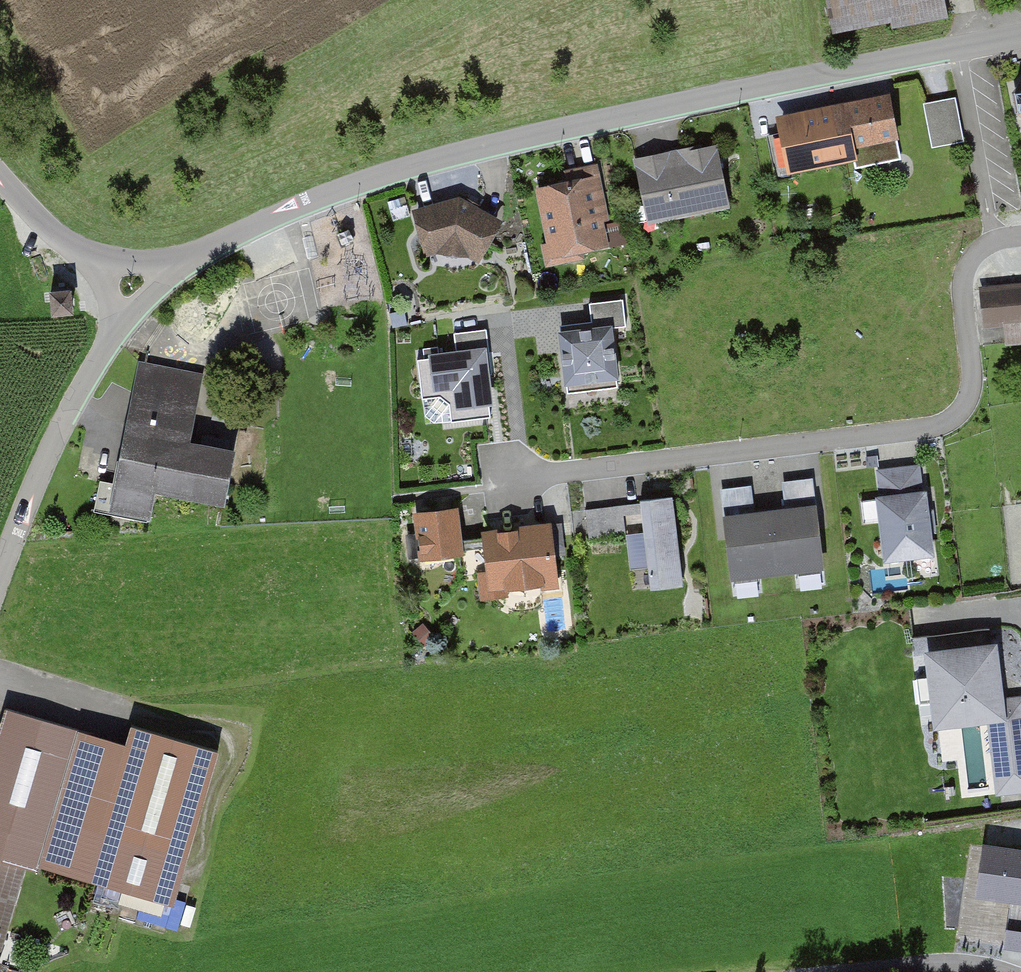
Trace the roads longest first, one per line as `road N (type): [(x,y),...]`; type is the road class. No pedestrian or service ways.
road 1 (residential): [(958,48),(401,169),(254,224),(187,262)]
road 2 (residential): [(994,241),(972,253),(961,286),(973,384),(961,414),(931,429),(513,480)]
road 3 (residential): [(0,574),(28,497),(114,332)]
road 4 (residential): [(994,241),(958,48)]
road 5 (residential): [(868,971),(946,964),(1004,971)]
road 6 (unclassified): [(0,176),(86,259)]

